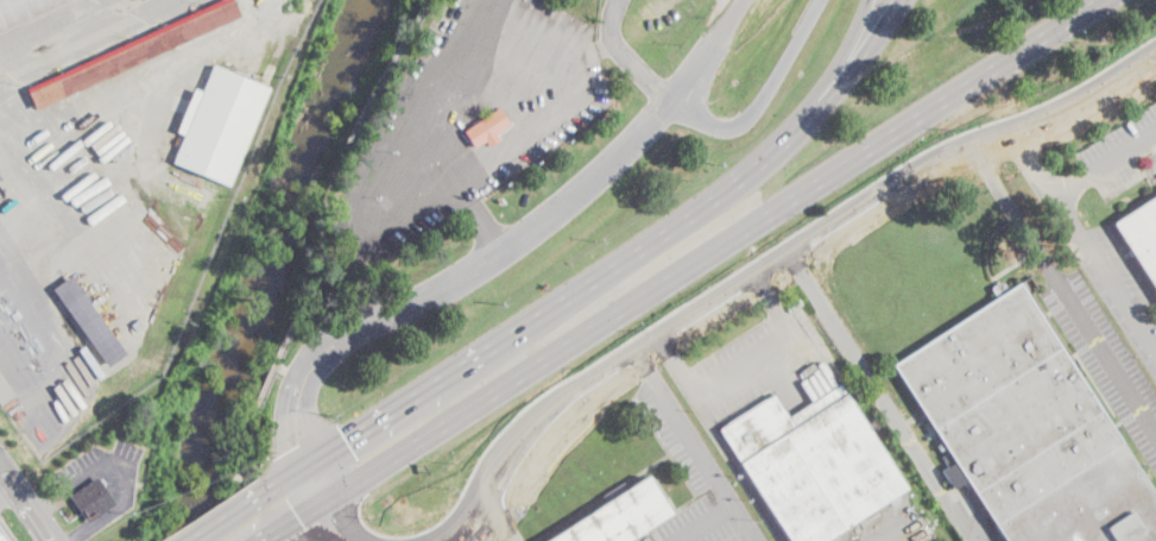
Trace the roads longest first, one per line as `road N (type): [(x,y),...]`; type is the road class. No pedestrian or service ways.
road 1 (primary): [(324,507),(1113,0)]
road 2 (tertiary): [(450,540),(529,426),(592,375),(910,168),(1055,109),(1155,48)]
road 3 (tertiary): [(742,0),(645,127),(571,197),(500,251),(323,353),(305,376),(295,414),(295,447),(312,484)]
road 4 (primary): [(776,145),(672,226),(264,489)]
road 5 (motorway): [(821,0),(743,122),(716,126),(668,97)]
road 6 (primary): [(903,0),(816,118),(776,145)]
road 7 (motorway): [(868,0),(844,55),(776,145)]

